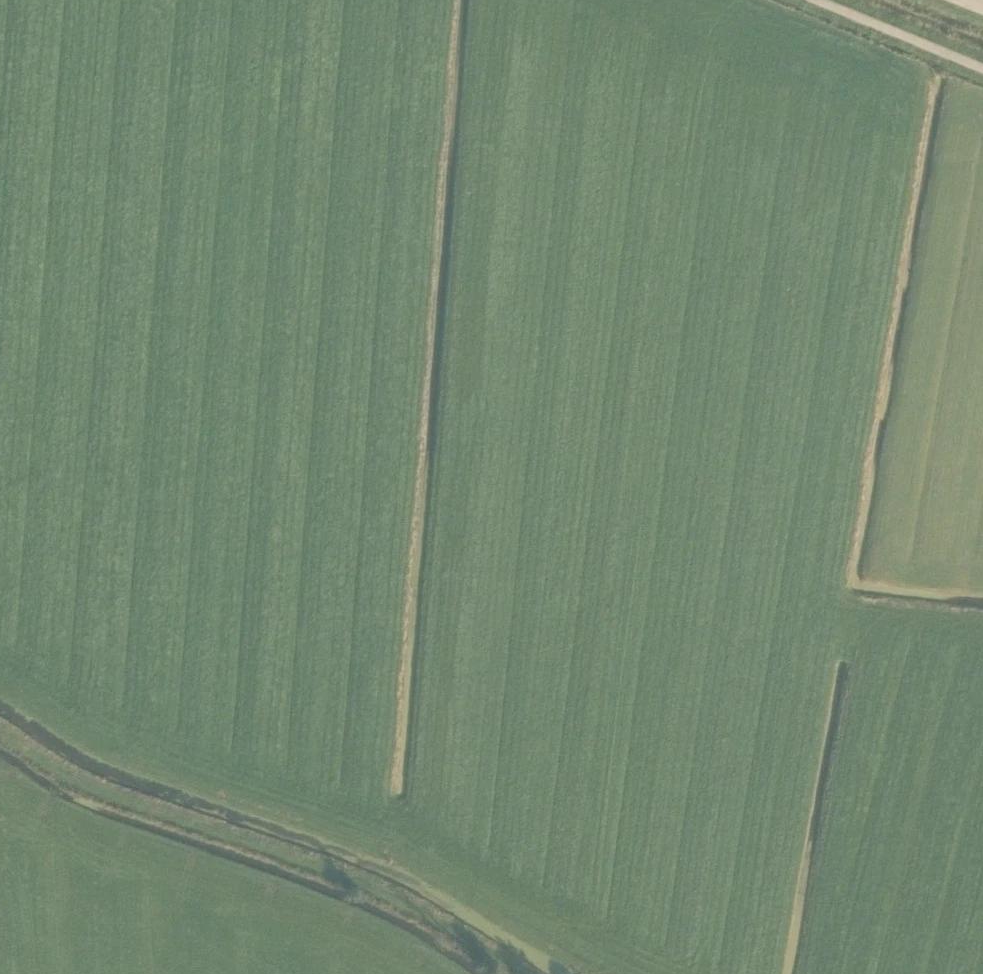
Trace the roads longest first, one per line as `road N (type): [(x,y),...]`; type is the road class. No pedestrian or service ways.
road 1 (track): [(517,973),(328,866),(87,787),(0,732)]

